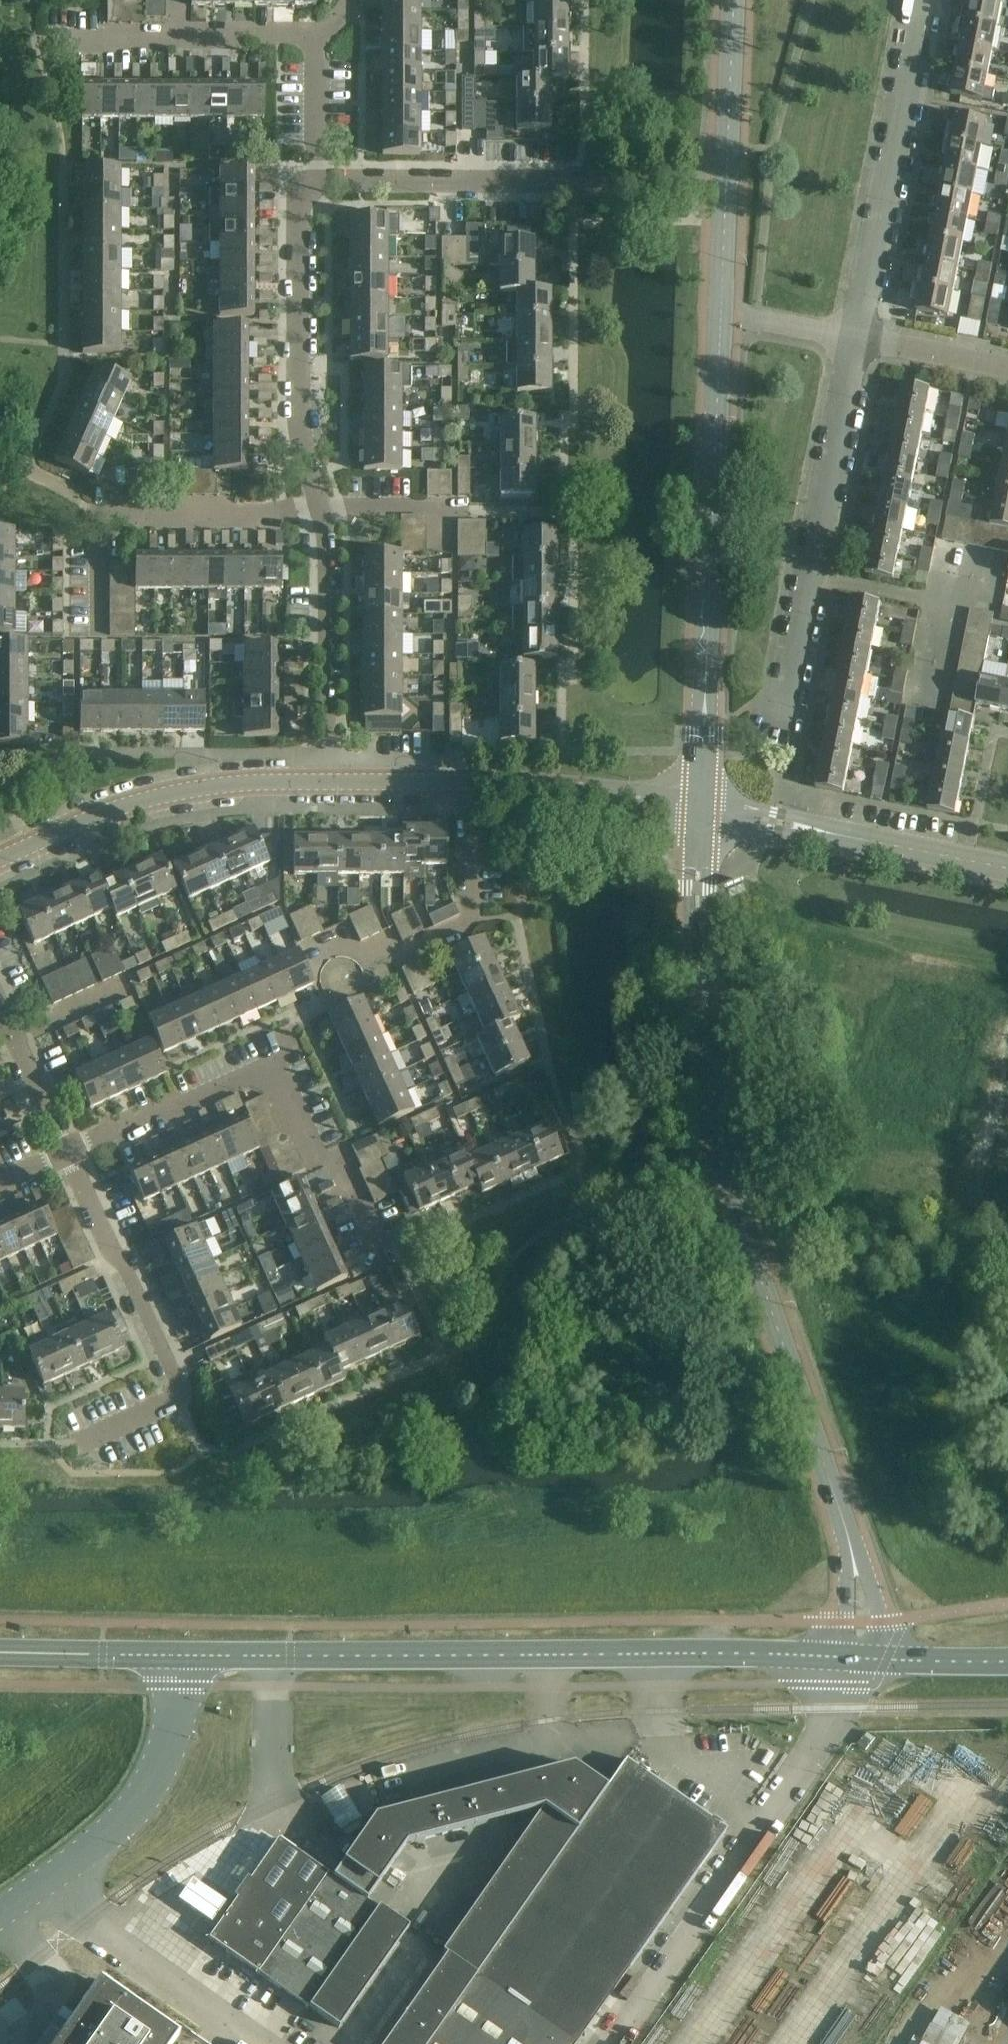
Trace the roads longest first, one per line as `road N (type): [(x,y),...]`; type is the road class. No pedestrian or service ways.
road 1 (secondary): [(855,1658),(861,1623),(850,1547),(735,1198),(709,1077),(698,994),(701,811)]
road 2 (secondary): [(176,1655),(855,1658)]
road 3 (secondary): [(701,811),(720,321)]
road 4 (unclassified): [(607,2043),(810,1763),(855,1658)]
road 5 (residential): [(380,1249),(343,1170),(322,1160),(278,1062),(67,1152)]
road 6 (residential): [(316,182),(725,180)]
road 7 (residential): [(779,737),(857,341)]
road 8 (residential): [(84,1442),(172,1402),(178,1388),(67,1152)]
road 9 (residential): [(857,341),(926,0)]
road 10 (tertiary): [(0,859),(104,813),(182,791),(325,782)]
road 11 (residential): [(99,632),(101,515),(321,507)]
road 12 (residential): [(321,507),(300,424),(301,202),(316,182)]
road 13 (tertiary): [(1007,870),(701,811)]
road 14 (residential): [(308,964),(420,950),(467,922),(469,783)]
road 15 (residential): [(325,782),(321,507)]
road 16 (unclassified): [(41,1887),(258,2043)]
road 17 (tertiary): [(41,1887),(90,1854),(155,1780),(176,1685)]
road 18 (residential): [(78,41),(314,37)]
road 19 (tertiary): [(469,783),(701,811)]
road 20 (secondary): [(725,180),(734,0)]
road 21 (secondary): [(176,1655),(0,1652)]
road 22 (residential): [(444,550),(443,508),(321,507)]
road 23 (residential): [(67,1152),(0,1008)]
road 24 (residential): [(857,341),(1007,370)]
road 25 (secondary): [(1007,1662),(855,1658)]
road 26 (residential): [(316,182),(314,37)]
road 27 (tertiary): [(325,782),(469,783)]
road 28 (secondary): [(720,321),(725,180)]
road 29 (residential): [(720,321),(857,341)]

